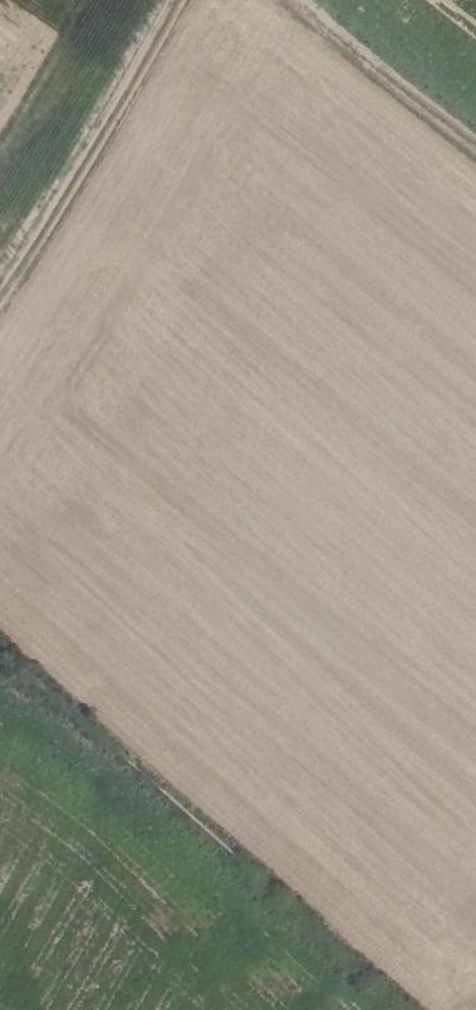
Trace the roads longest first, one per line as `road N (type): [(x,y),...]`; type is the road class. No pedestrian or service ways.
road 1 (track): [(0,286),(183,0)]
road 2 (track): [(307,0),(475,138)]

